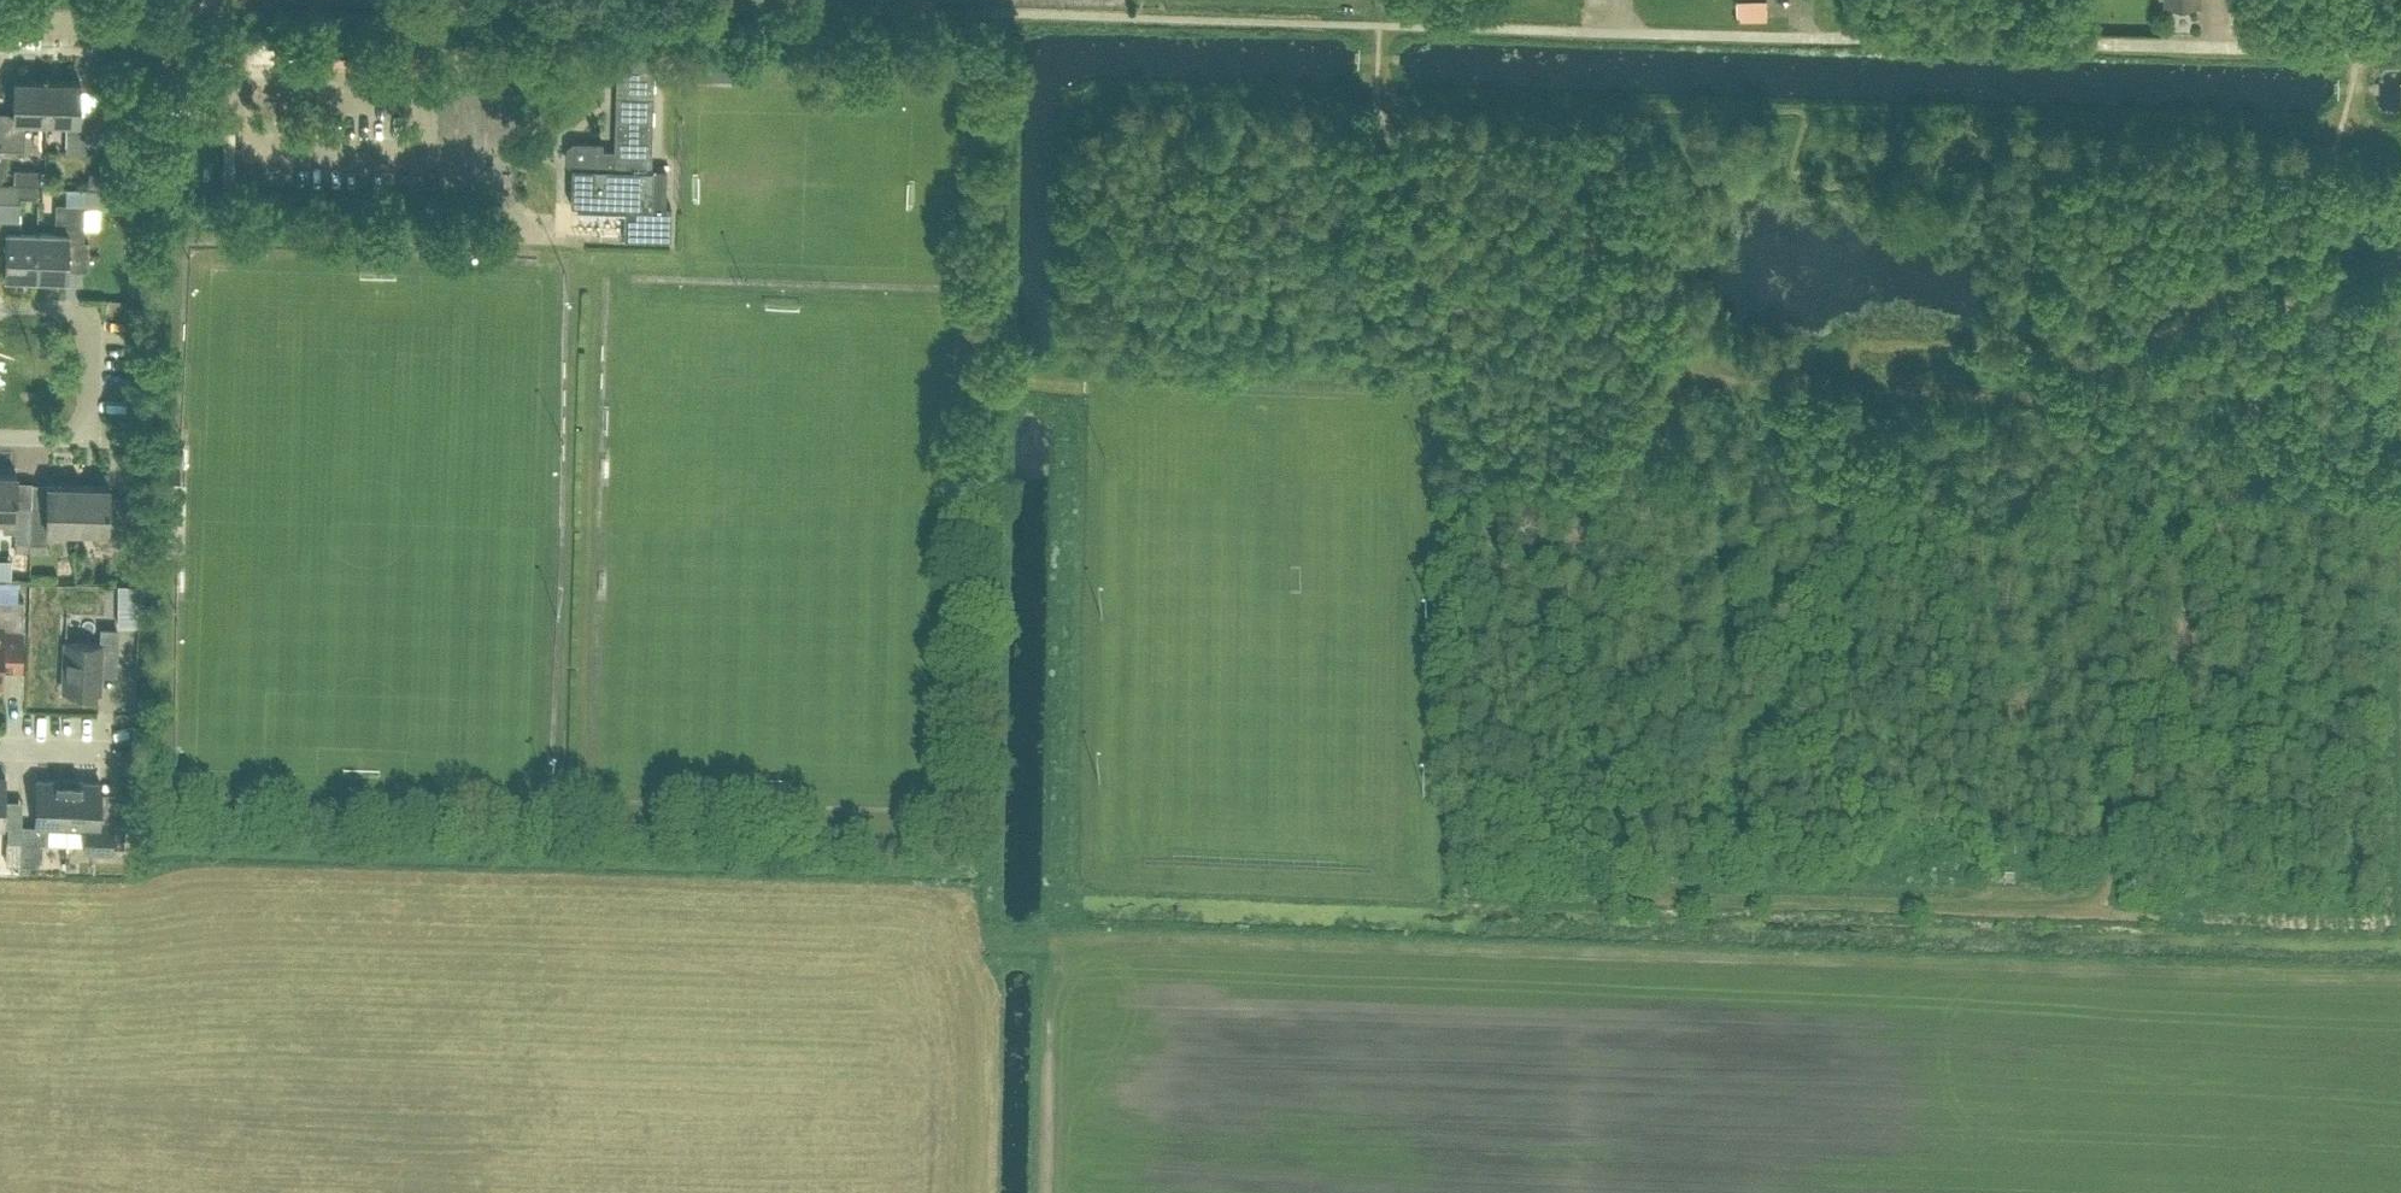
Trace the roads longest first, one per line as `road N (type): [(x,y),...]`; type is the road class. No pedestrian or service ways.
road 1 (unclassified): [(2400,52),(1491,25)]
road 2 (residential): [(0,308),(92,308),(86,435)]
road 3 (residential): [(161,40),(121,24),(0,22)]

